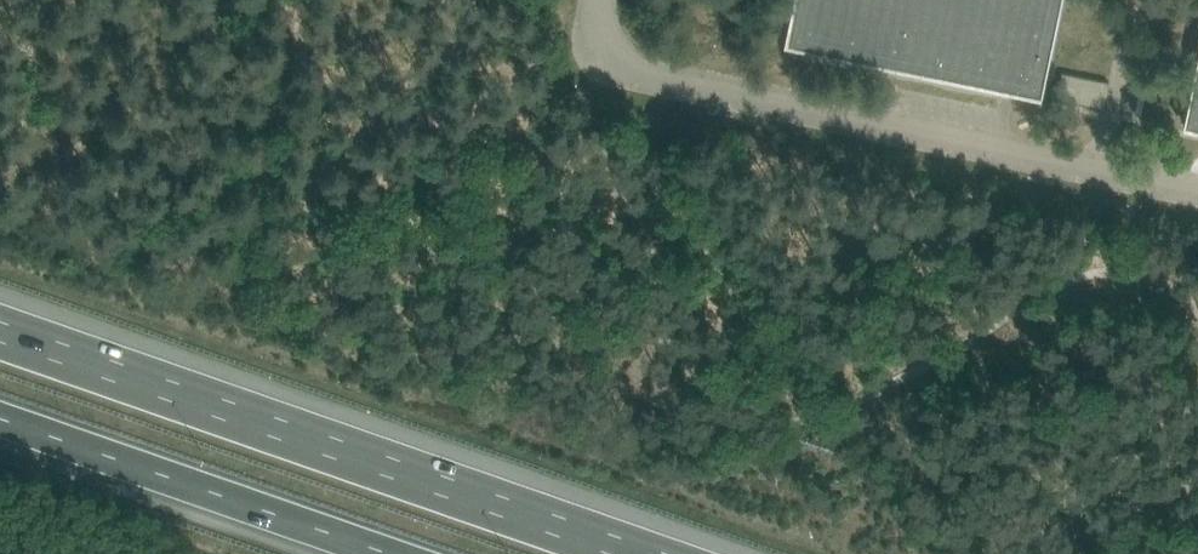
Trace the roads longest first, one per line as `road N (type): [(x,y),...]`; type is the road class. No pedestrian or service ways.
road 1 (motorway): [(636,553),(0,331)]
road 2 (motorway): [(0,418),(389,553)]

